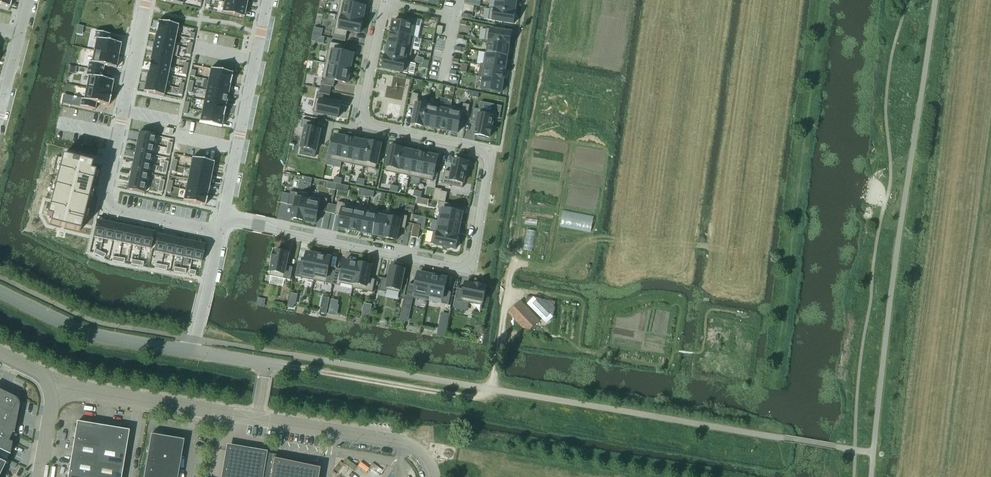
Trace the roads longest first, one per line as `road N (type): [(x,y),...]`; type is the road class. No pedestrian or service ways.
road 1 (residential): [(222,219),(461,269),(471,262),(489,155),(371,125),(361,114),(385,0)]
road 2 (residential): [(147,0),(108,190),(115,208),(220,230)]
road 3 (track): [(287,366),(482,399),(491,388),(504,309)]
road 4 (residential): [(222,219),(268,0)]
road 5 (unclassified): [(256,419),(52,380)]
road 6 (unclassified): [(0,293),(70,327),(194,352)]
road 7 (unclassified): [(403,444),(256,419)]
road 8 (residential): [(194,352),(220,230)]

